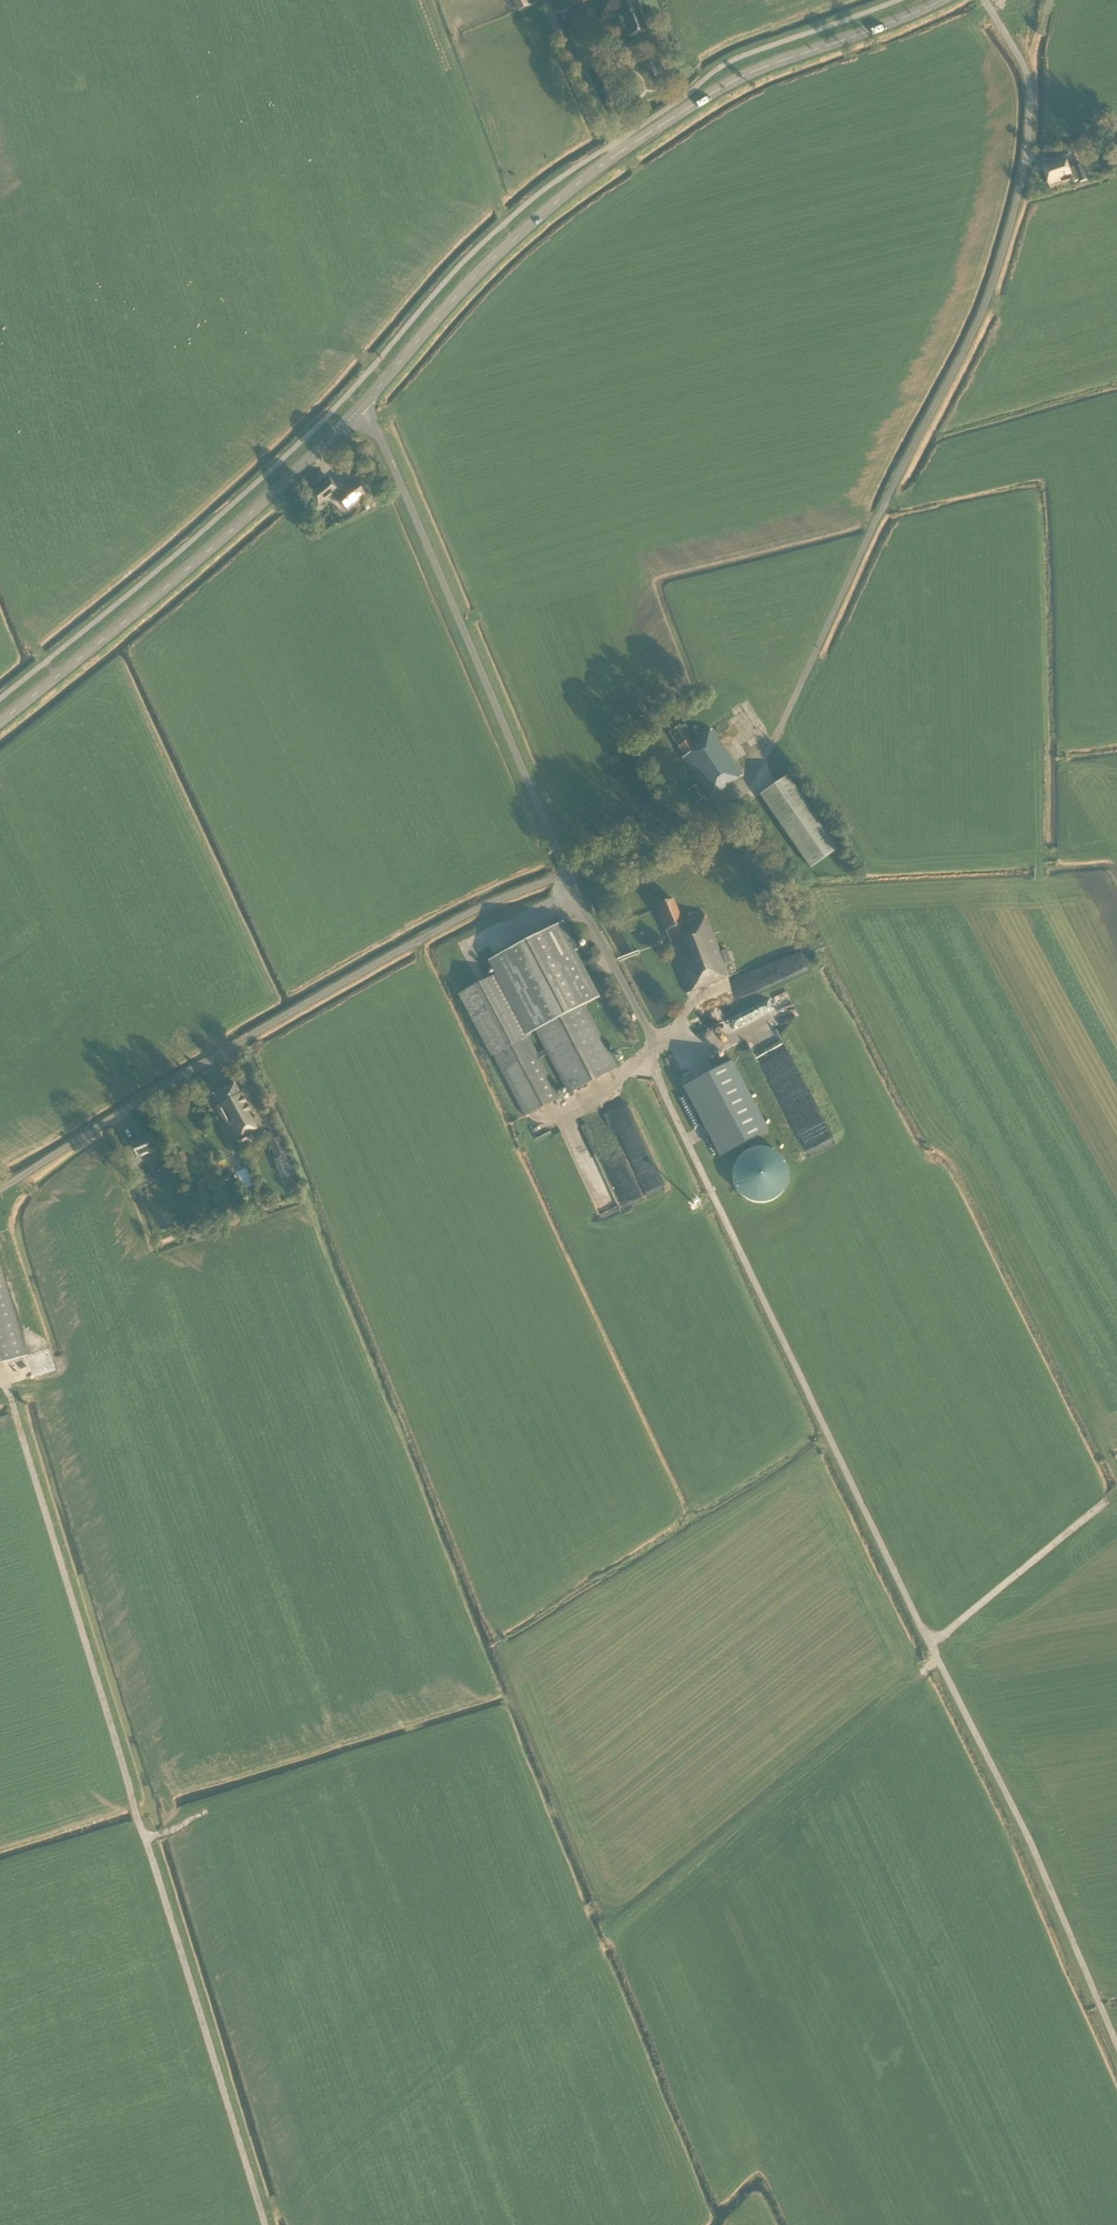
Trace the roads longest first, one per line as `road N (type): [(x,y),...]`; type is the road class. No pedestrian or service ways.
road 1 (track): [(1116,2066),(646,1062),(655,1042),(570,877)]
road 2 (unclassified): [(570,877),(738,789),(762,761),(967,344),(1001,259),(1028,150),(1031,93),(1023,62),(985,0)]
road 3 (secondary): [(362,408),(473,279),(591,175),(734,82),(944,0)]
road 4 (unclassified): [(0,1190),(445,929),(570,877)]
road 5 (unclassified): [(570,877),(362,408)]
road 6 (secondary): [(0,724),(259,508),(362,408)]

